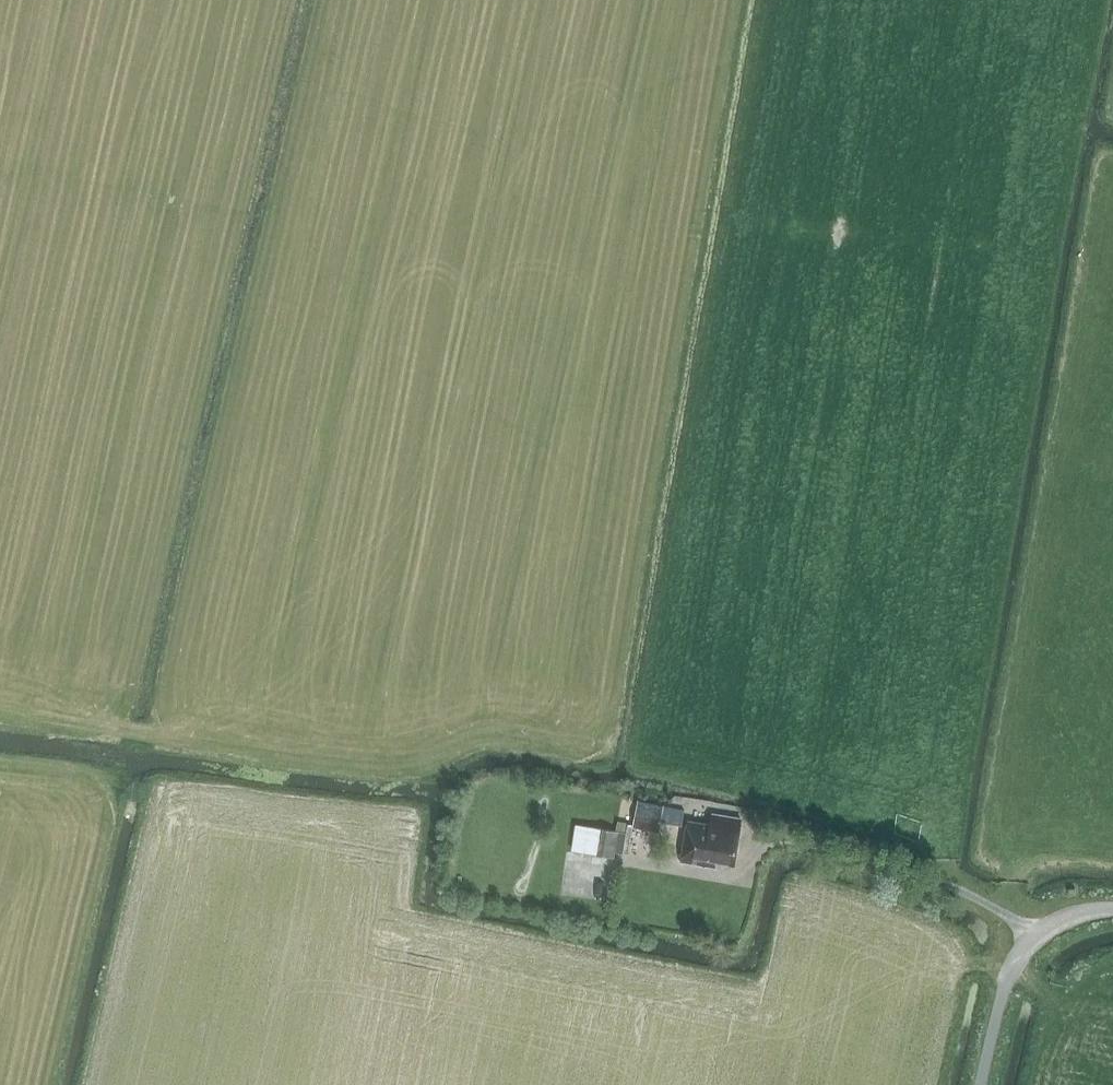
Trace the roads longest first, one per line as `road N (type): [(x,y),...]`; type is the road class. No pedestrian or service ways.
road 1 (unclassified): [(980,1084),(1005,988),(1032,942),(1069,918),(1112,910)]

